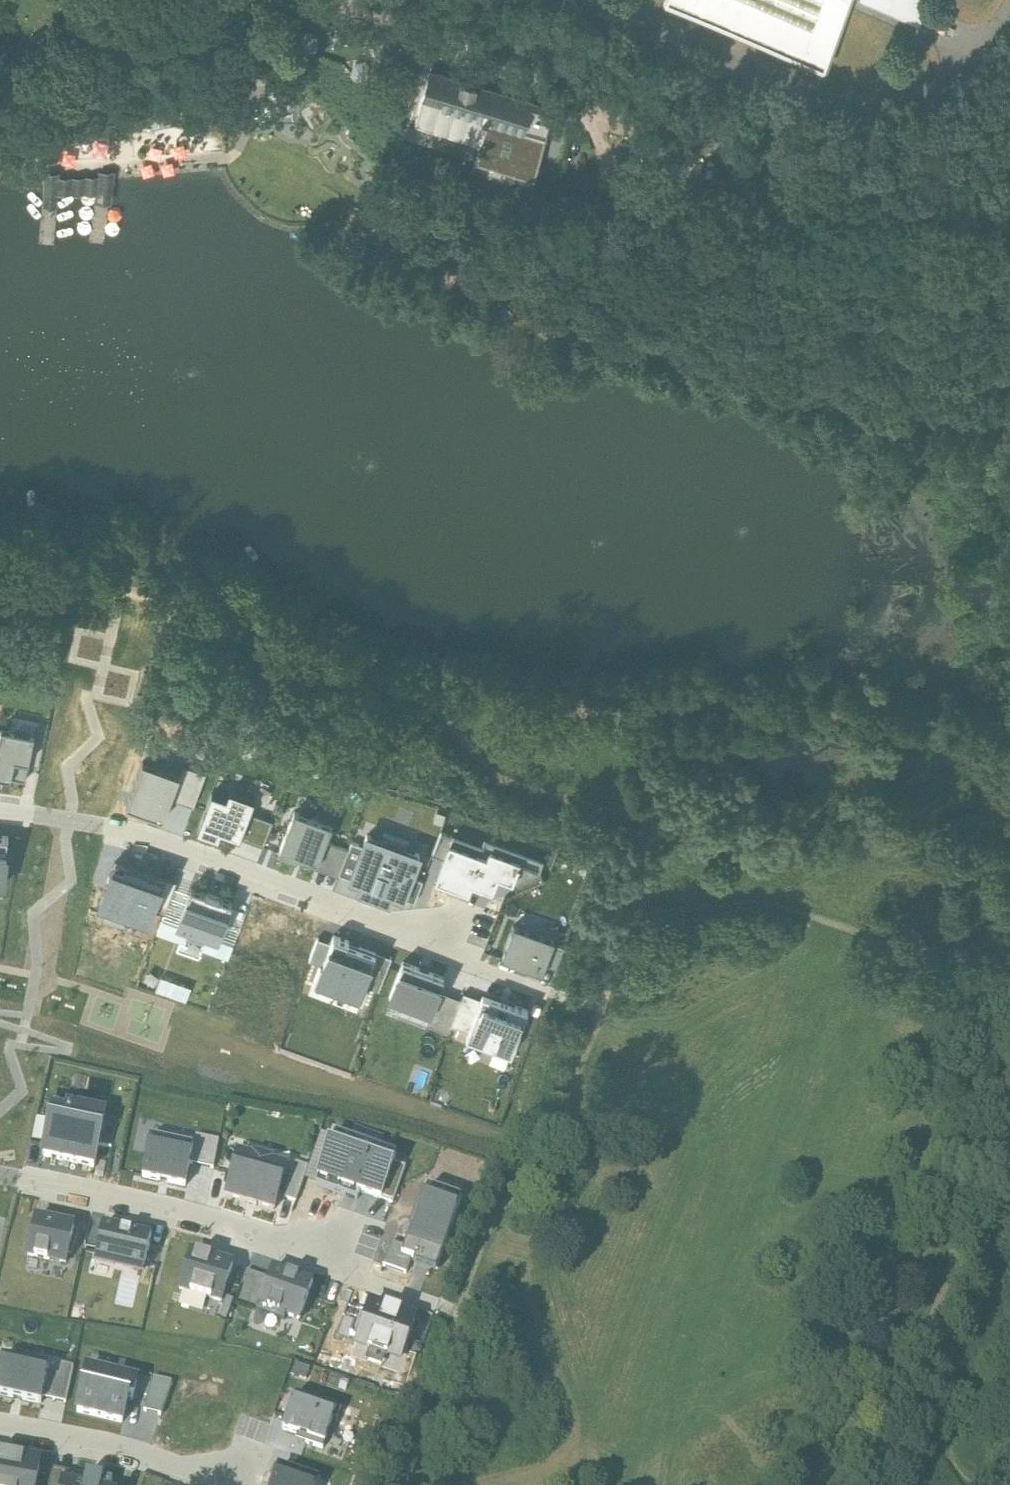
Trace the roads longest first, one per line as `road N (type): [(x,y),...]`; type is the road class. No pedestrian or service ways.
road 1 (residential): [(0,811),(110,830),(385,923),(439,930)]
road 2 (track): [(600,87),(840,161),(1009,199)]
road 3 (residential): [(0,1168),(276,1236),(325,1237)]
road 4 (residential): [(0,1418),(108,1437),(186,1462),(237,1465)]
road 5 (unclassified): [(441,33),(600,87)]
road 6 (unclassified): [(441,33),(322,3)]

